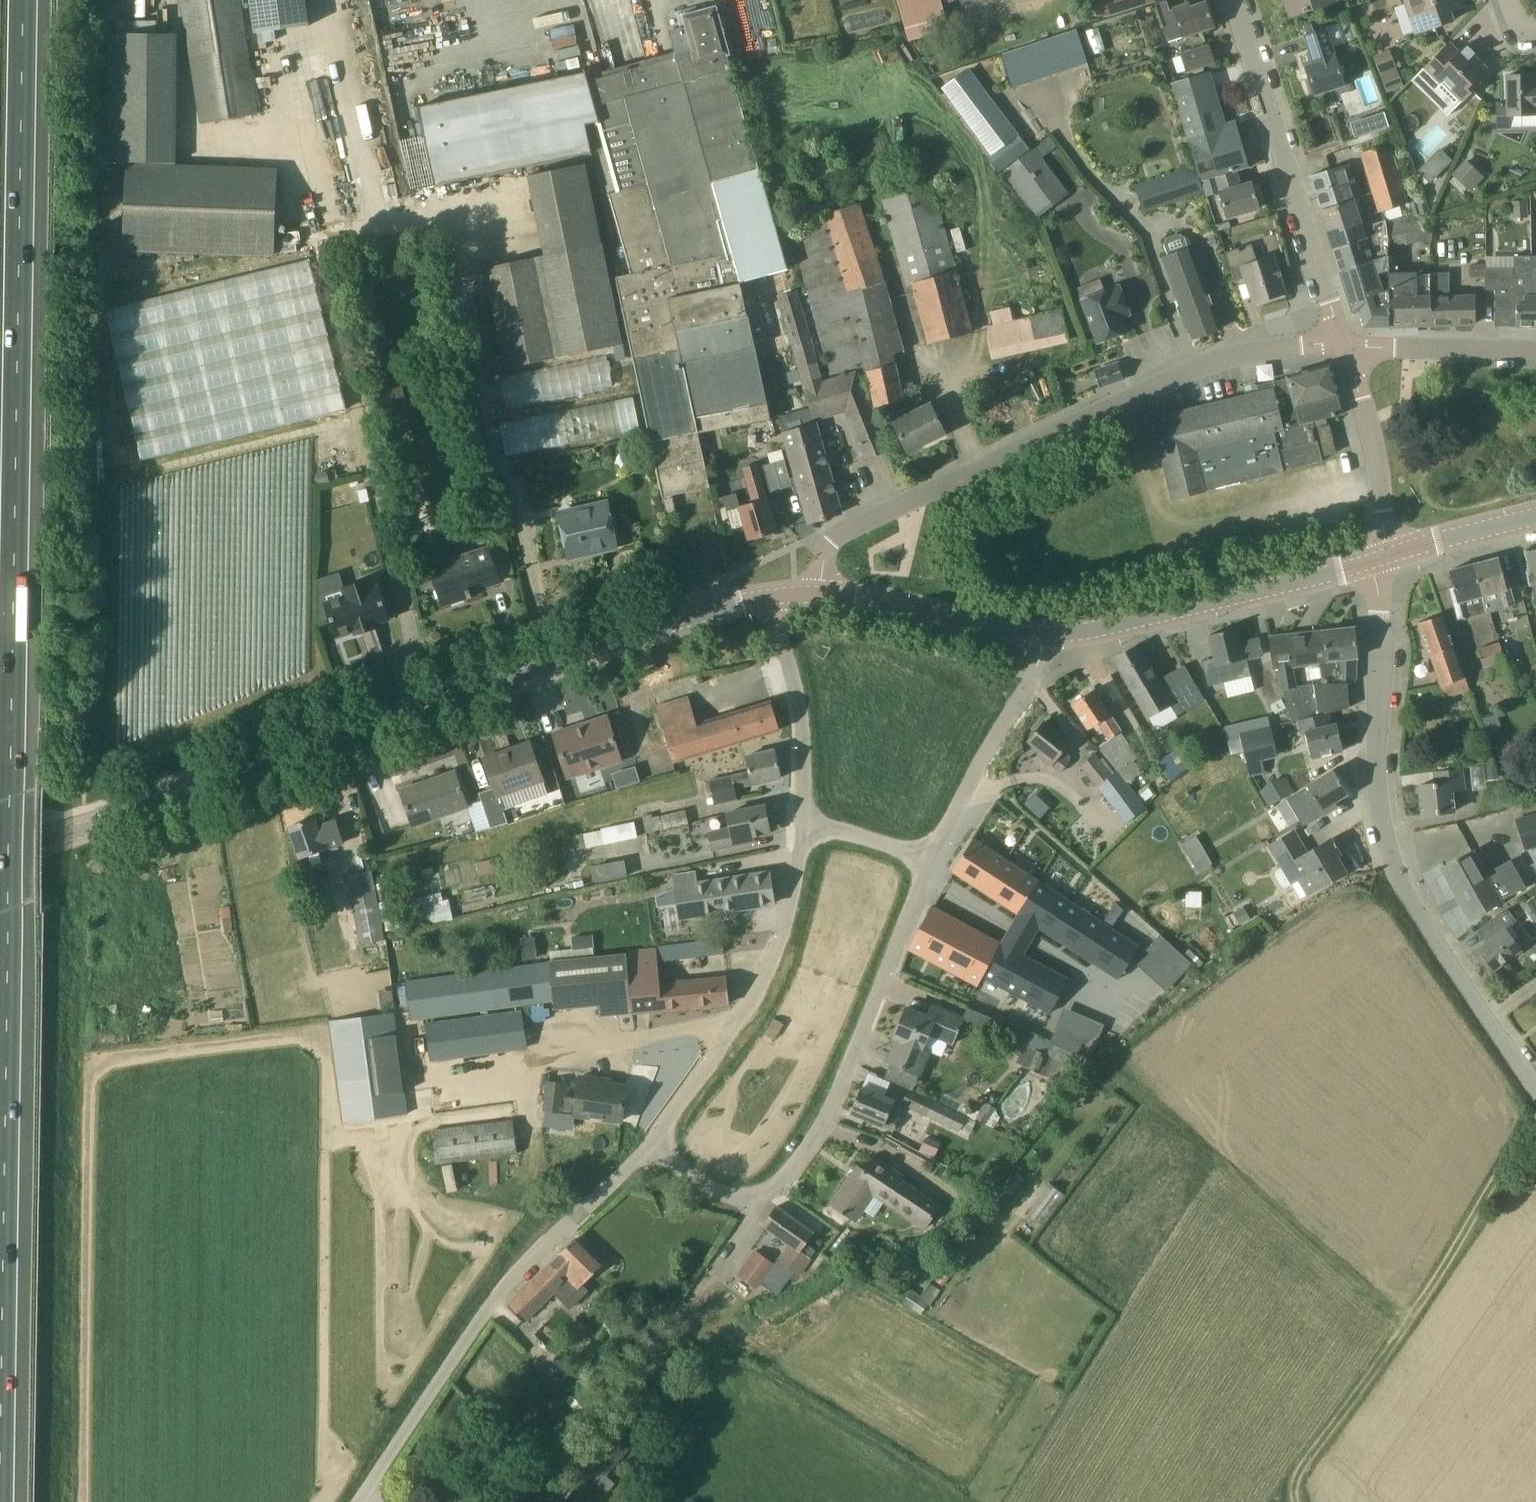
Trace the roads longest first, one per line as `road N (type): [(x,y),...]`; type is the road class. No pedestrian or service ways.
road 1 (motorway): [(2,1501),(26,0)]
road 2 (tertiary): [(0,859),(767,597)]
road 3 (unclassified): [(813,586),(824,550),(846,528),(1173,379),(1277,351),(1344,347)]
road 4 (unclassified): [(1535,1080),(1414,906),(1383,813),(1377,746),(1384,559)]
road 5 (unclassified): [(652,1144),(738,1202),(771,1190),(829,1105),(927,860)]
road 6 (unclassified): [(355,1501),(477,1309),(560,1215),(652,1144)]
road 7 (track): [(1535,1133),(1302,1473),(1293,1501)]
road 8 (unclassified): [(652,1144),(770,972),(790,917),(806,820)]
road 9 (unclassified): [(1344,347),(1232,0)]
road 10 (tertiary): [(1060,637),(1384,559)]
road 11 (unclassified): [(927,860),(1060,637)]
road 12 (tertiary): [(1060,637),(1004,633),(813,586)]
road 13 (unclassified): [(806,820),(799,703),(767,597)]
road 14 (unclassified): [(1384,559),(1375,457),(1344,347)]
road 15 (unclassified): [(1344,347),(1535,351)]
road 16 (tertiary): [(1384,559),(1535,517)]
road 17 (unclassified): [(927,860),(806,820)]

